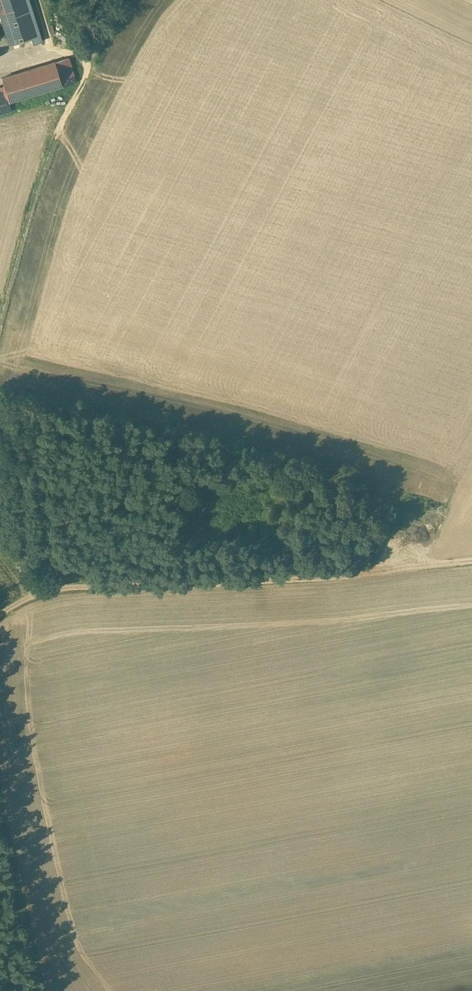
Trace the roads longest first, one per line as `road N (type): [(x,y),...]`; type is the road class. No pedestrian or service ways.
road 1 (track): [(471,561),(239,583),(45,590),(0,618)]
road 2 (track): [(0,319),(43,166),(67,111)]

